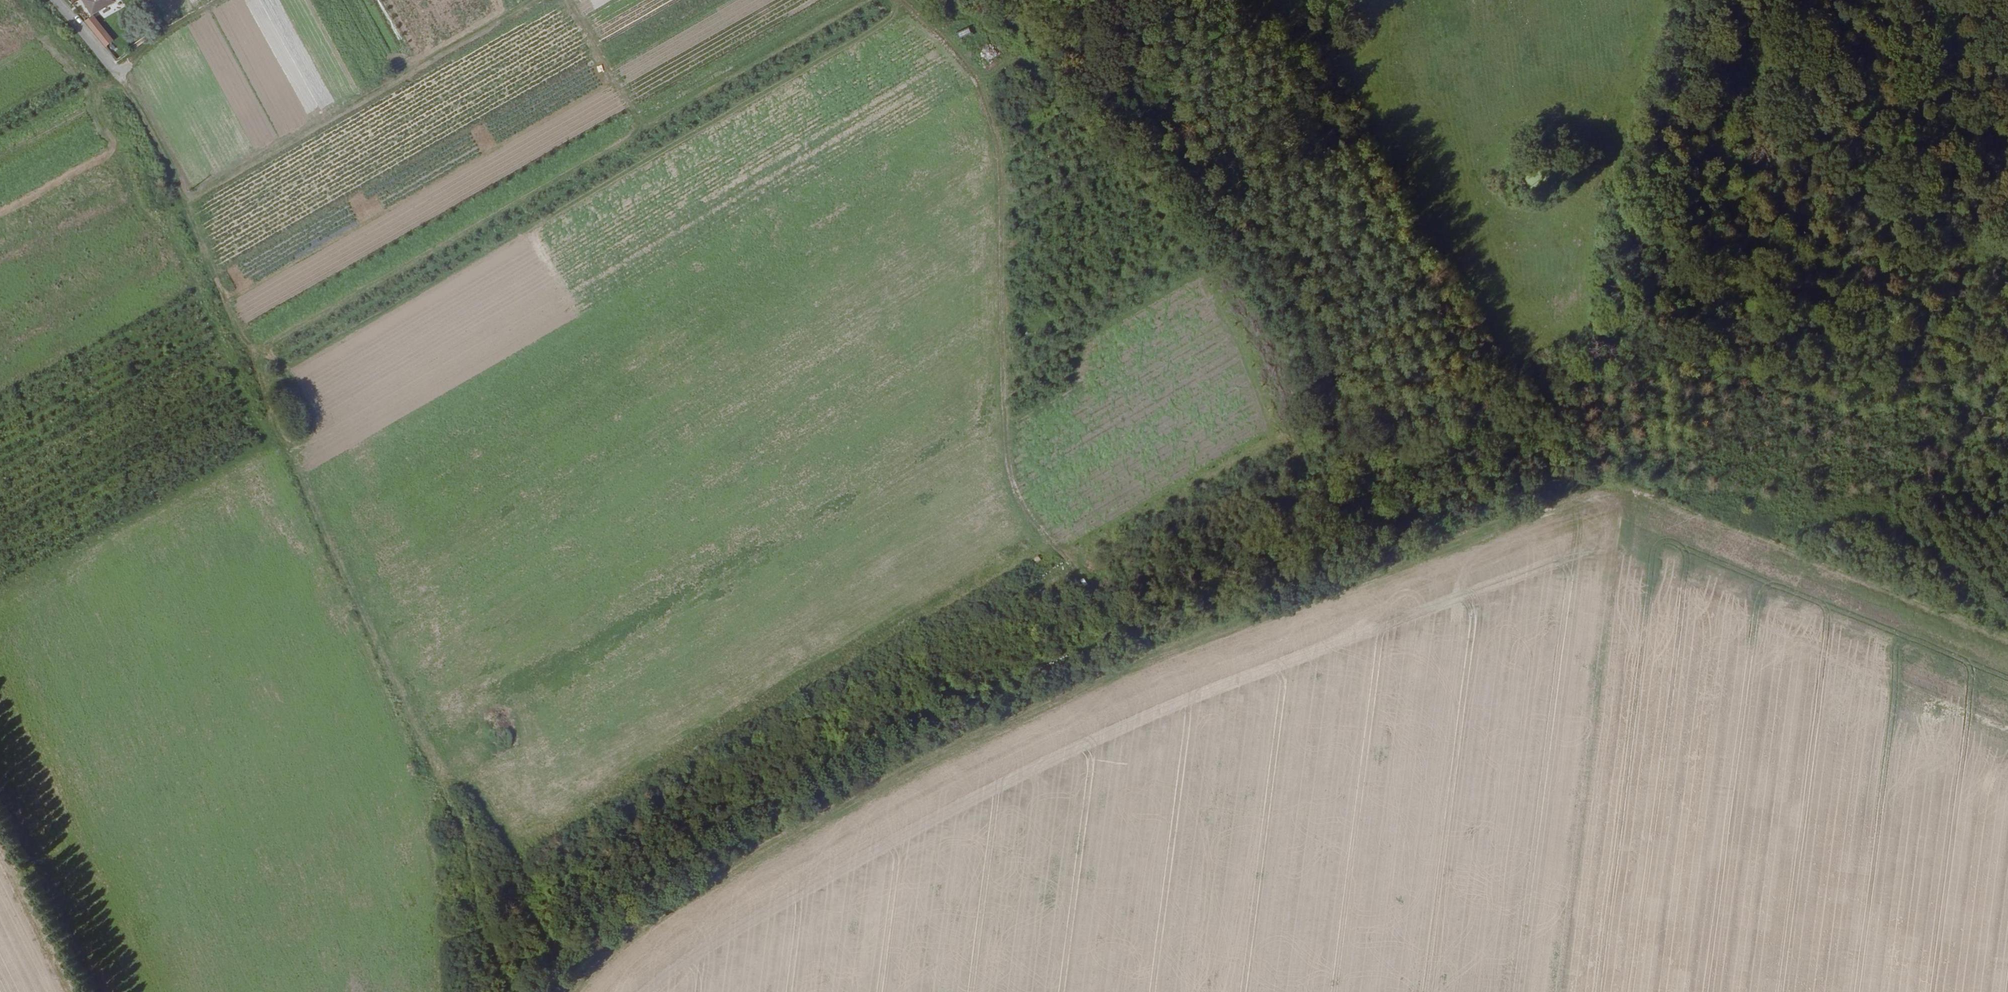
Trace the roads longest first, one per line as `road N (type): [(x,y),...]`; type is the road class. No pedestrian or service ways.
road 1 (track): [(113,66),(180,176),(469,832),(472,894),(513,991)]
road 2 (track): [(1954,0),(1698,169)]

